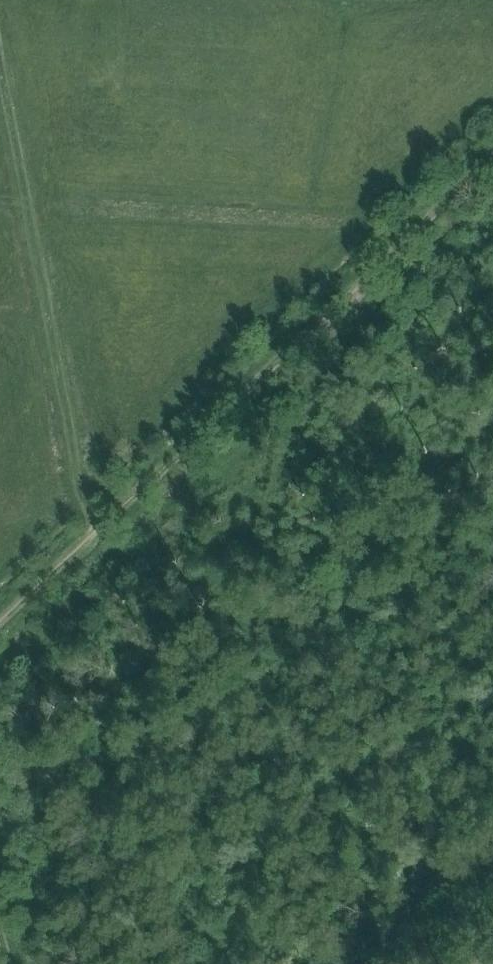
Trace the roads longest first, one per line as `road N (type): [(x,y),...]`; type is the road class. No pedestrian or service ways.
road 1 (track): [(492,156),(0,623)]
road 2 (track): [(101,530),(69,467),(0,104)]

